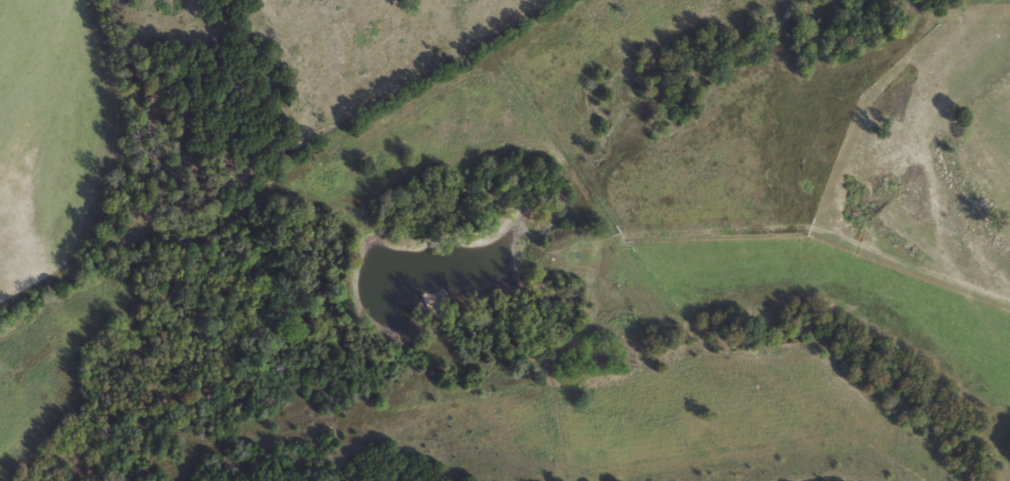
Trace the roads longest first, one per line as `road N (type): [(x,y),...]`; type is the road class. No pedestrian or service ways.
road 1 (residential): [(621,236),(804,231),(1009,293)]

